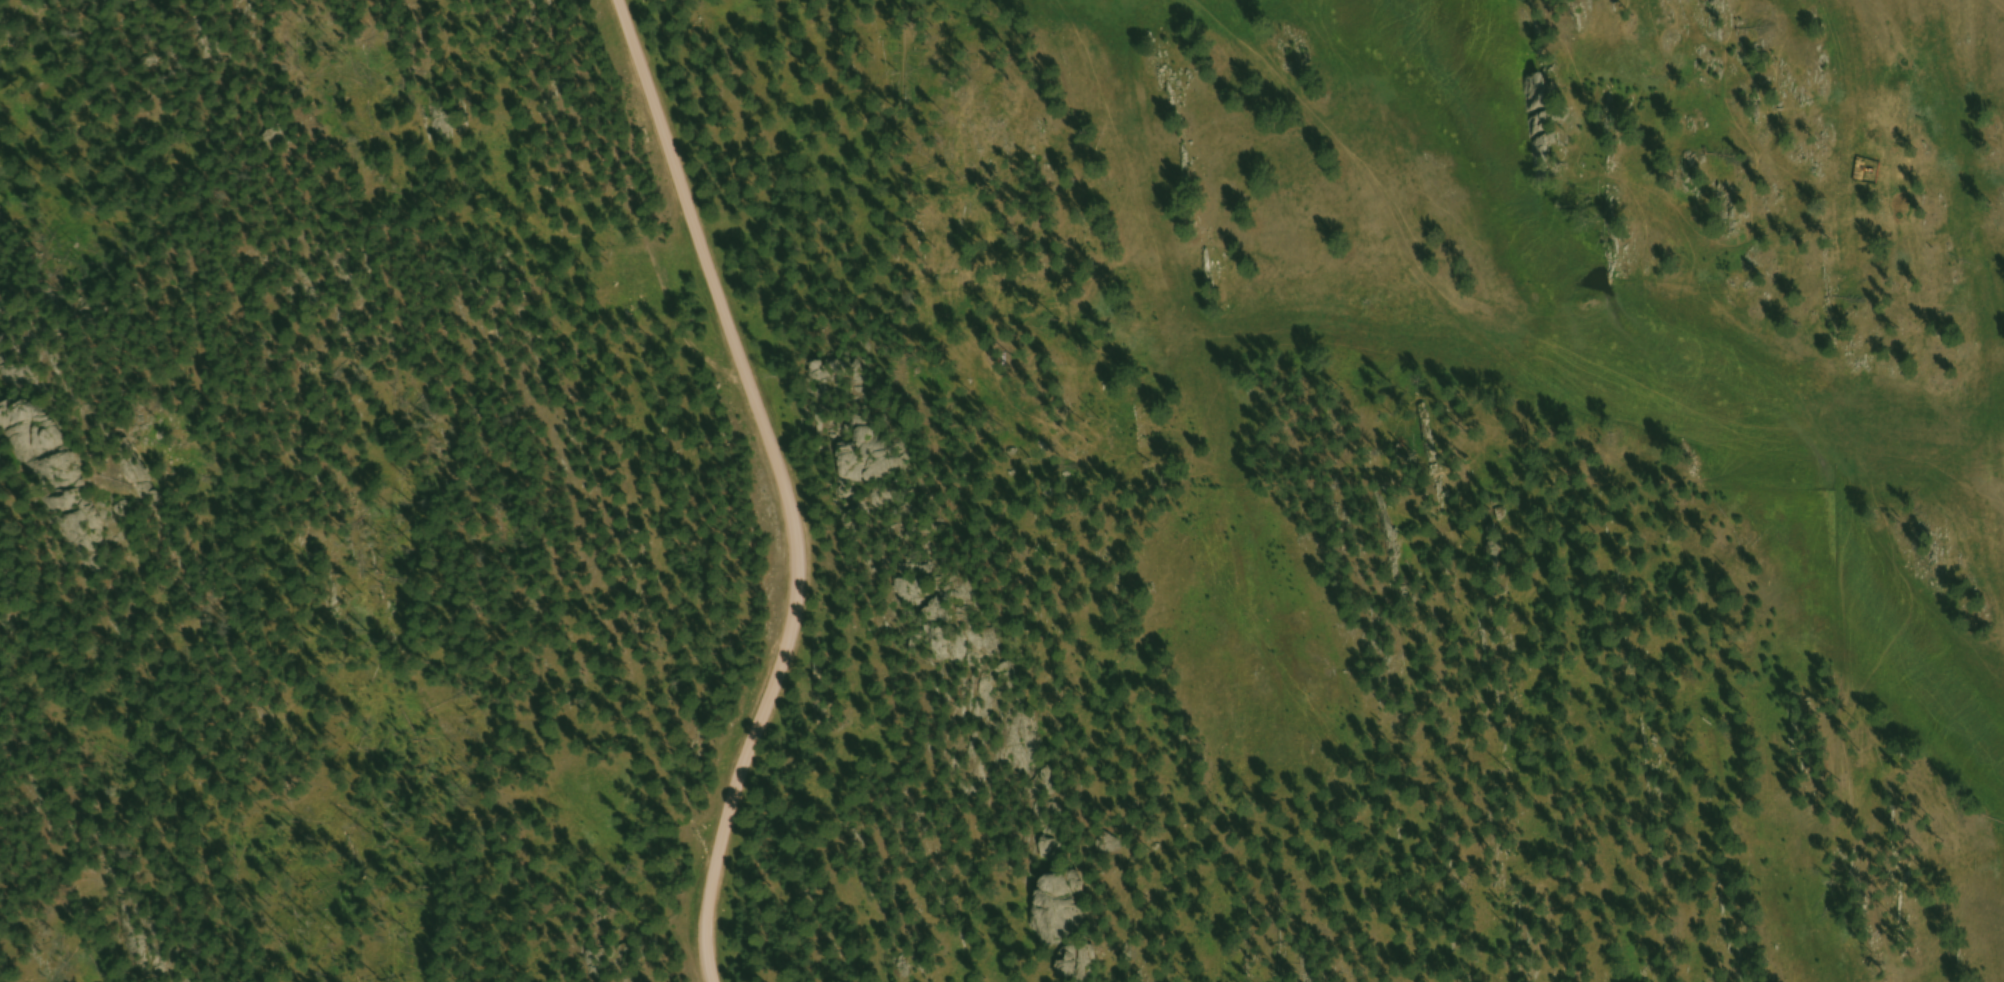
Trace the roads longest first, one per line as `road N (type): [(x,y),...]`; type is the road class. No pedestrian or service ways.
road 1 (residential): [(705,981),(696,949),(701,904),(747,729),(793,600),(789,519),(615,0)]

